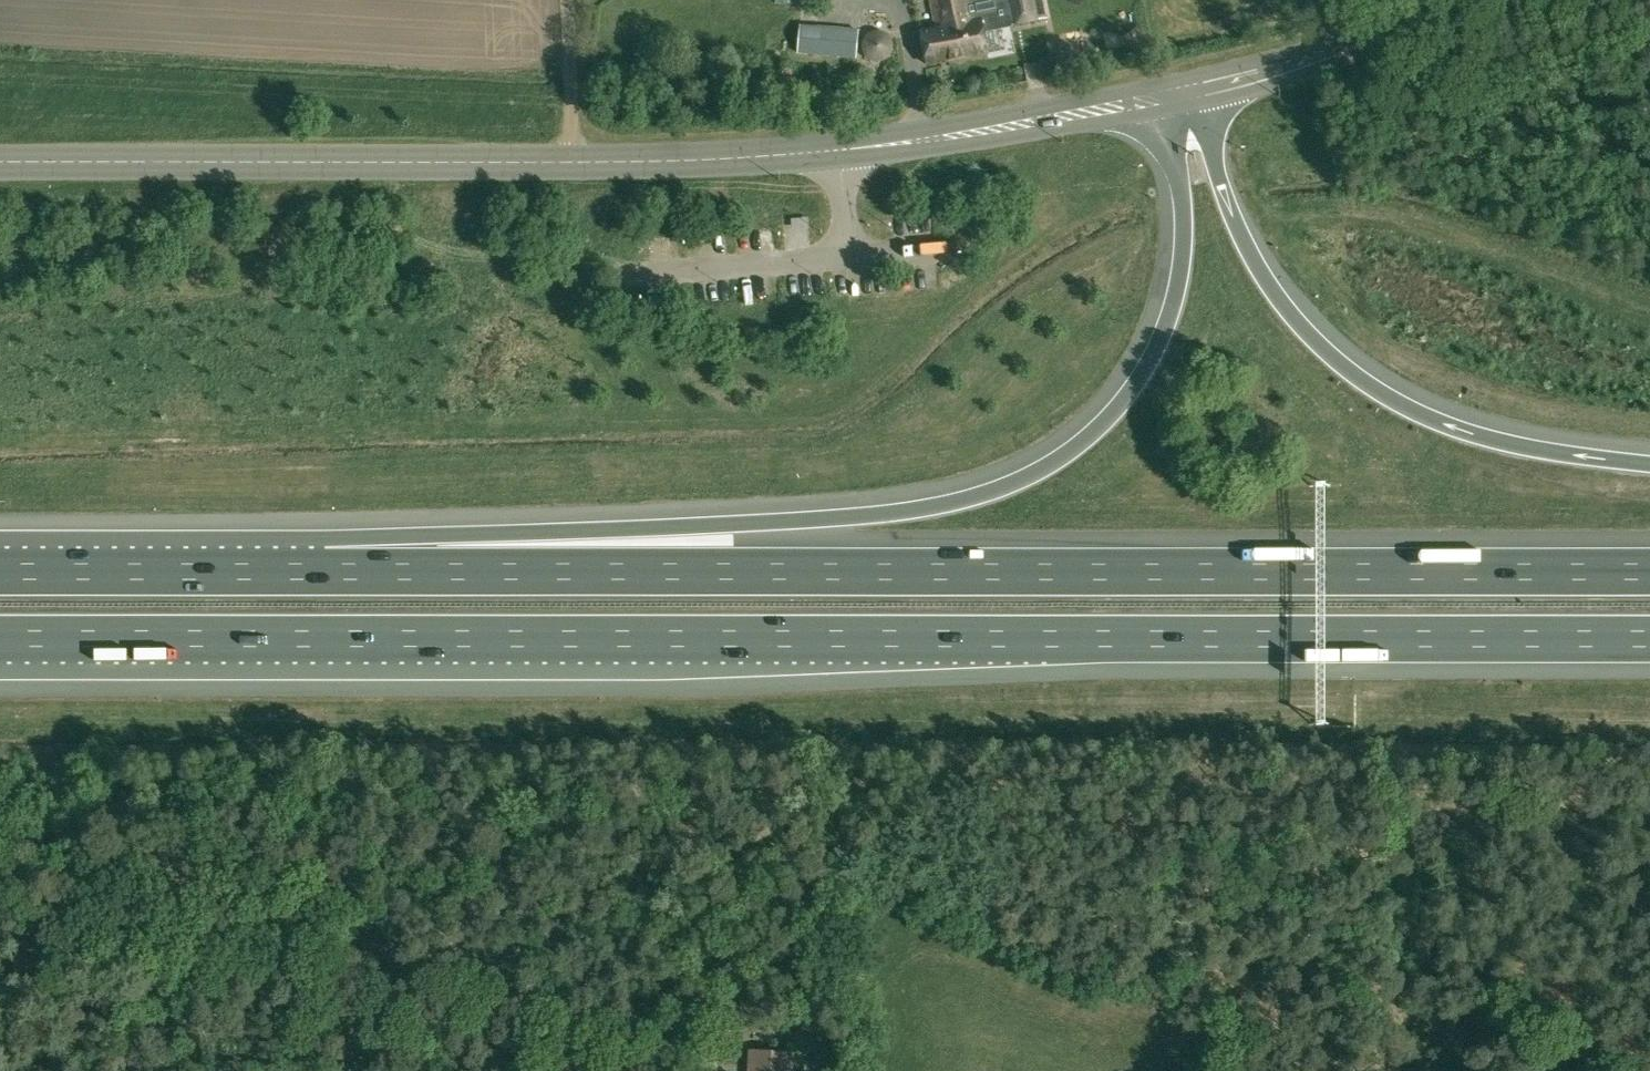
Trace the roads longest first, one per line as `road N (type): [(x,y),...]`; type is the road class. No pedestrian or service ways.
road 1 (motorway): [(0,637),(1649,638)]
road 2 (motorway): [(1649,565),(326,572)]
road 3 (tertiary): [(1159,99),(921,140),(733,158),(0,162)]
road 4 (motorway): [(1159,99),(1182,221),(1174,305),(1129,395),(1042,468),(933,507),(326,572)]
road 5 (motorway): [(1649,464),(1454,428),(1336,361),(1277,298),(1242,240),(1199,90)]
road 6 (motorway): [(326,572),(0,572)]
road 7 (tertiary): [(1199,90),(1507,0)]

